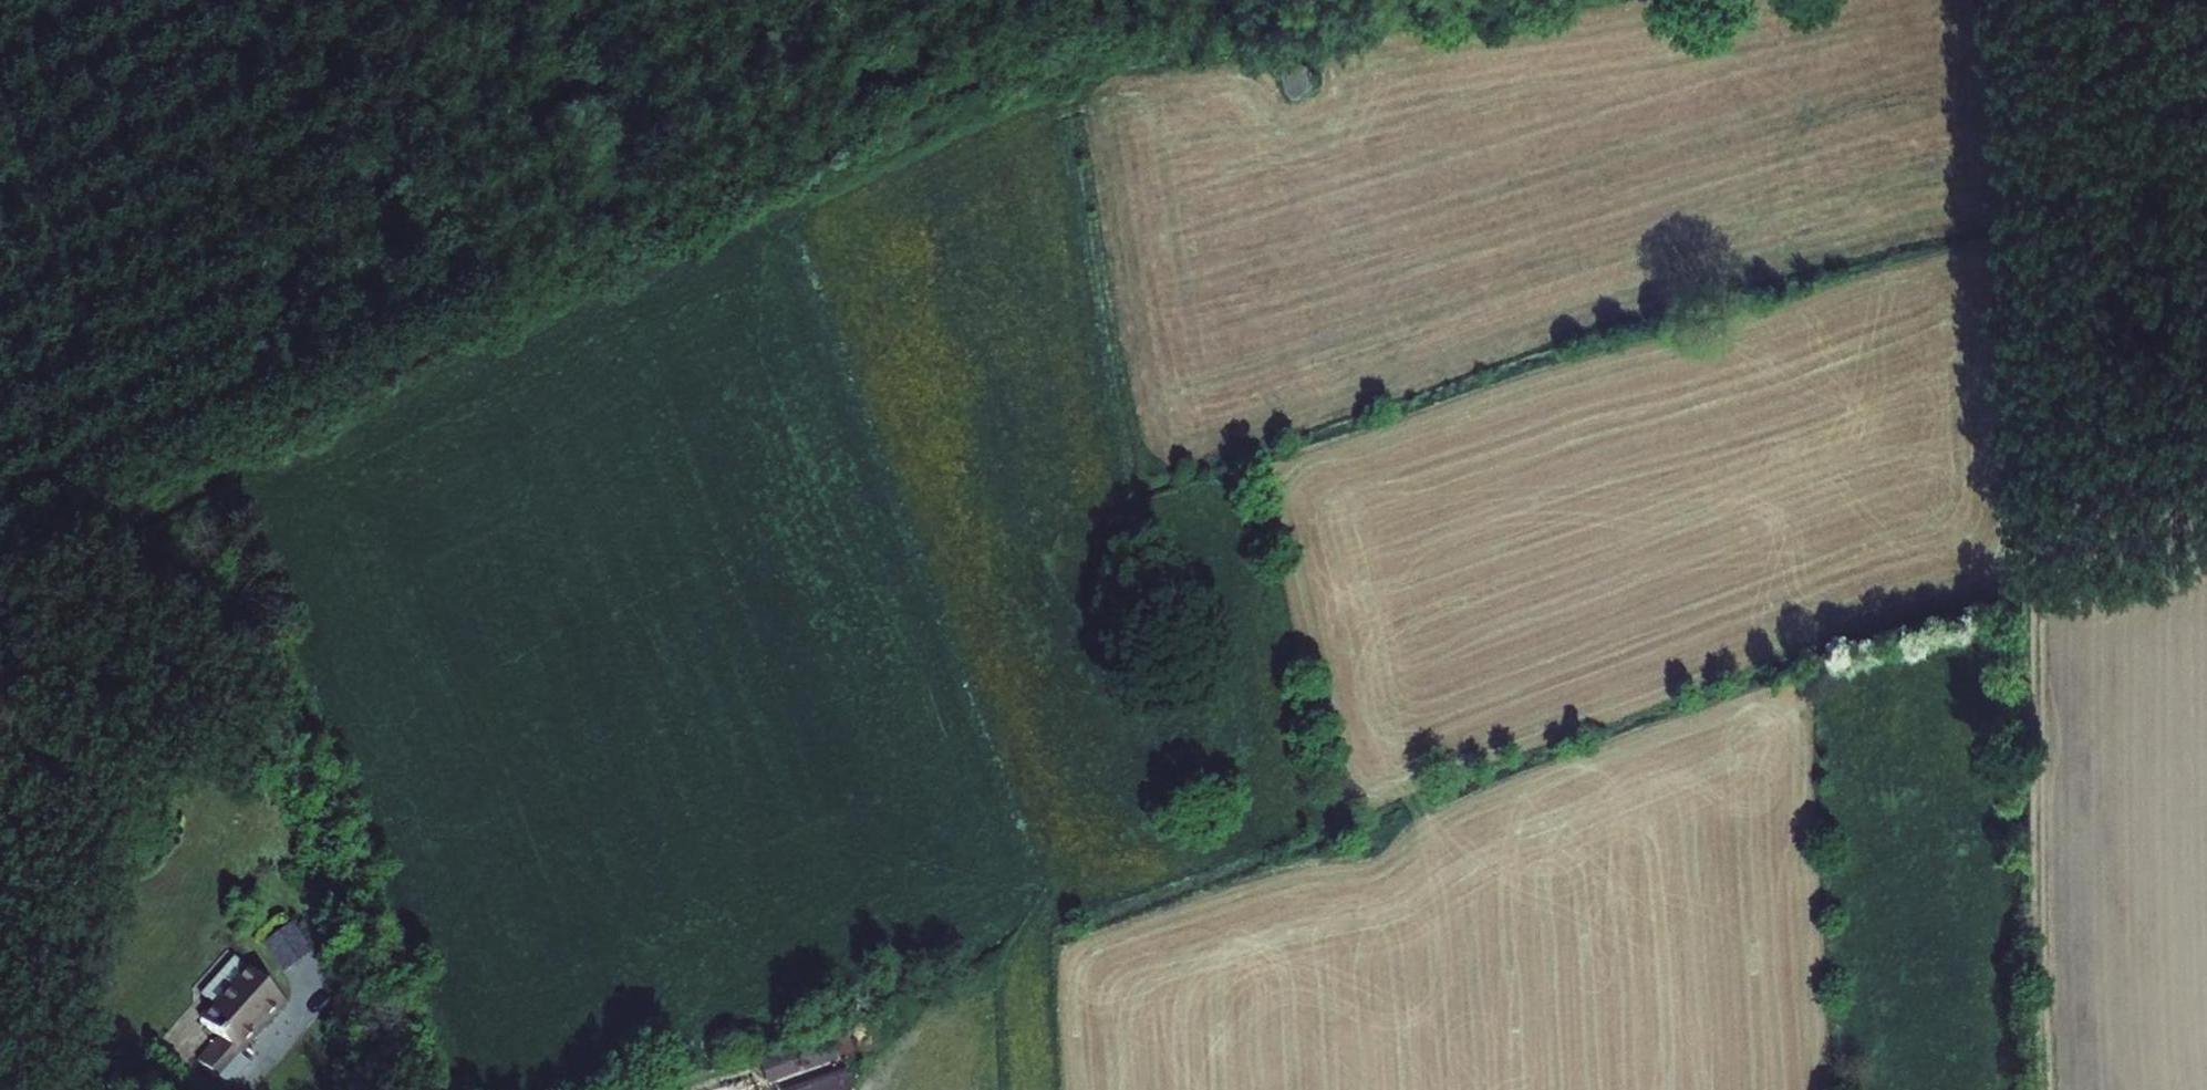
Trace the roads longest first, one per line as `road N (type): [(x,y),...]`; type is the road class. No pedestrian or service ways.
road 1 (track): [(2049,1089),(2039,594)]

